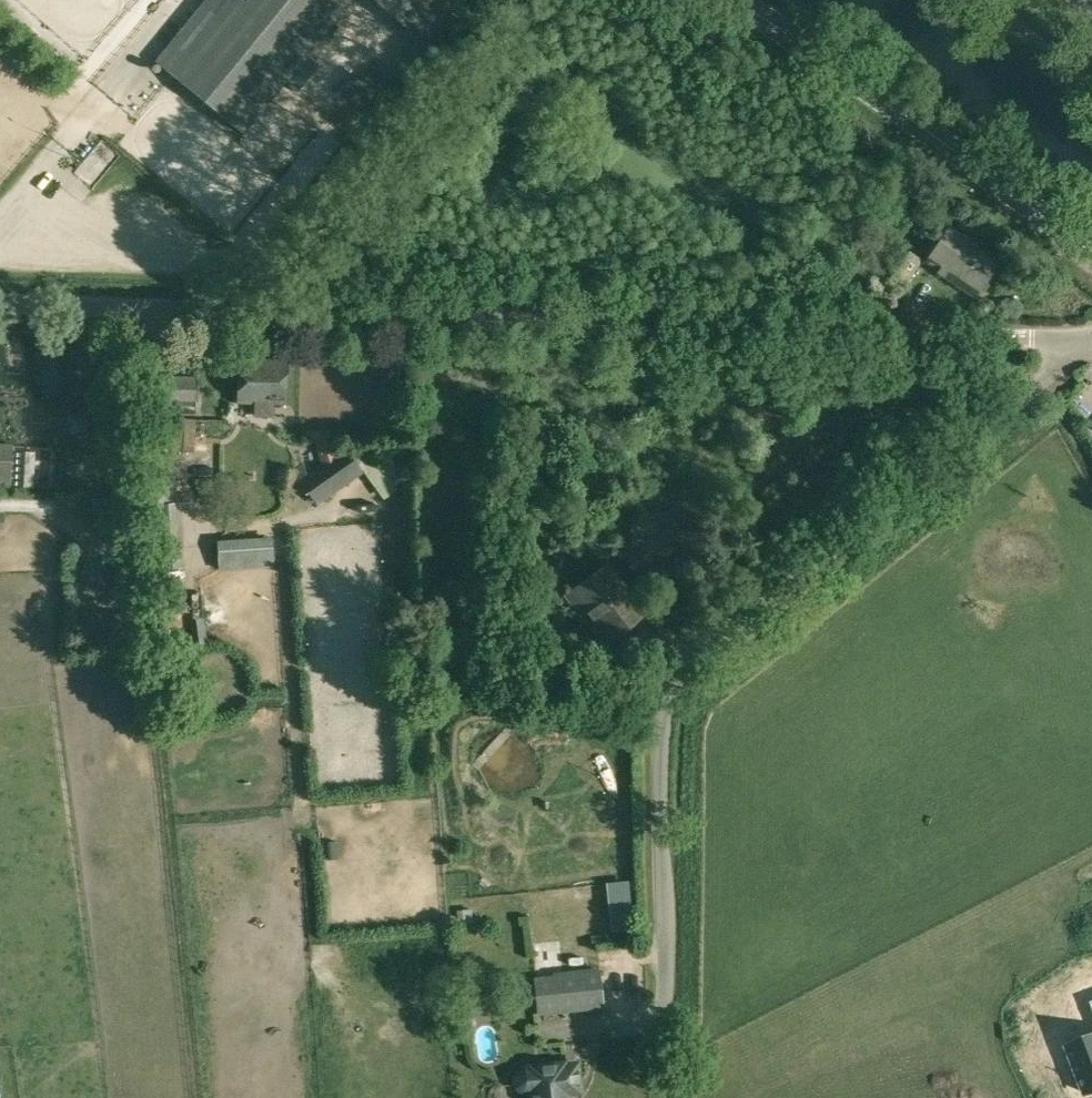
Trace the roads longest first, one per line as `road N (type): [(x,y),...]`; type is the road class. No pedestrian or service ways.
road 1 (unclassified): [(1031,338),(0,310)]
road 2 (unclassified): [(665,1097),(659,762),(672,687),(705,648),(1091,342)]
road 3 (secondary): [(1091,252),(737,0)]

